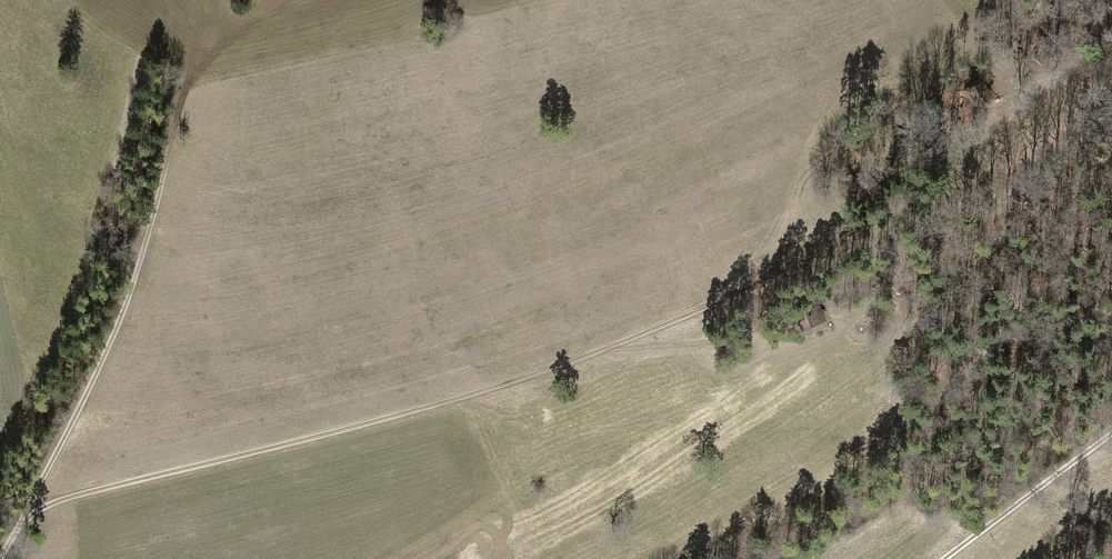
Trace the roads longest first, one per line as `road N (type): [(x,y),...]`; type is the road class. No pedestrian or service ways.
road 1 (track): [(15,530),(83,493),(544,371),(749,290)]
road 2 (track): [(1,558),(119,323),(191,76),(232,34),(284,0)]
road 3 (track): [(946,558),(1111,436)]

